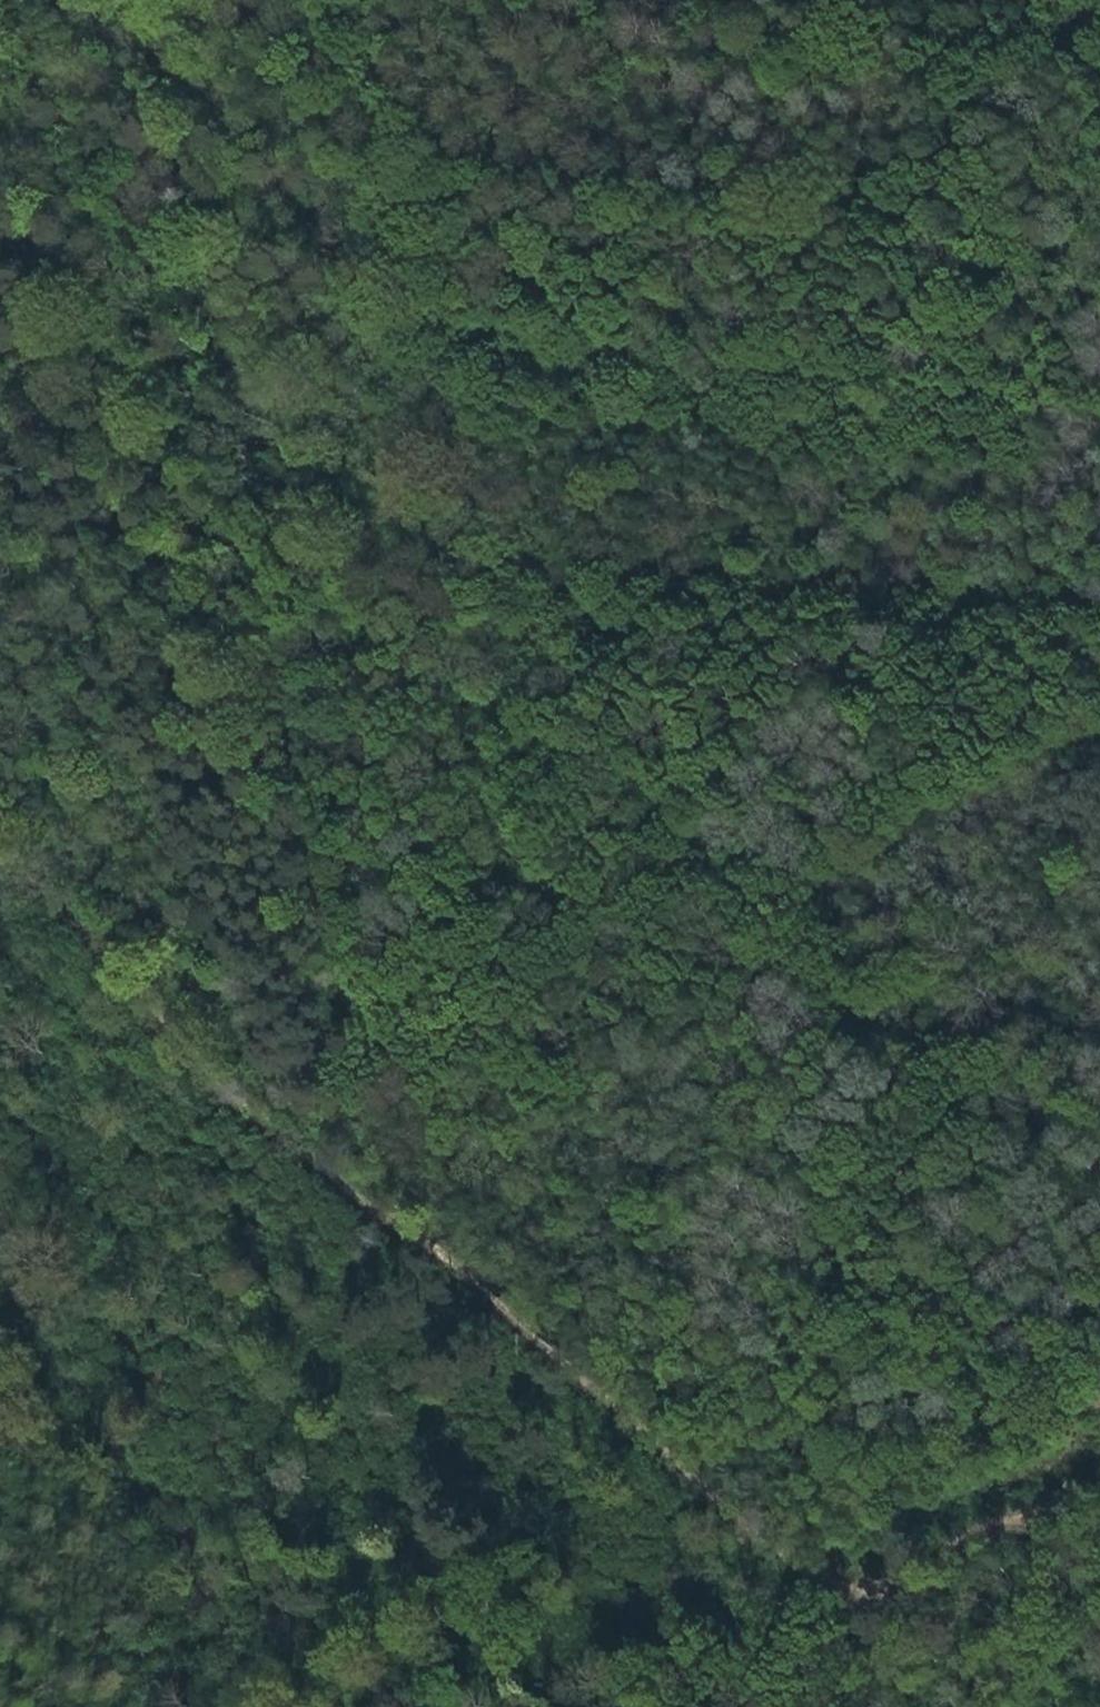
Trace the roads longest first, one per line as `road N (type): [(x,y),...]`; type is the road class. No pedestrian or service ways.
road 1 (track): [(849,1706),(857,1703),(876,1642),(929,1550),(1034,1501)]
road 2 (track): [(1035,1512),(1099,1629)]

